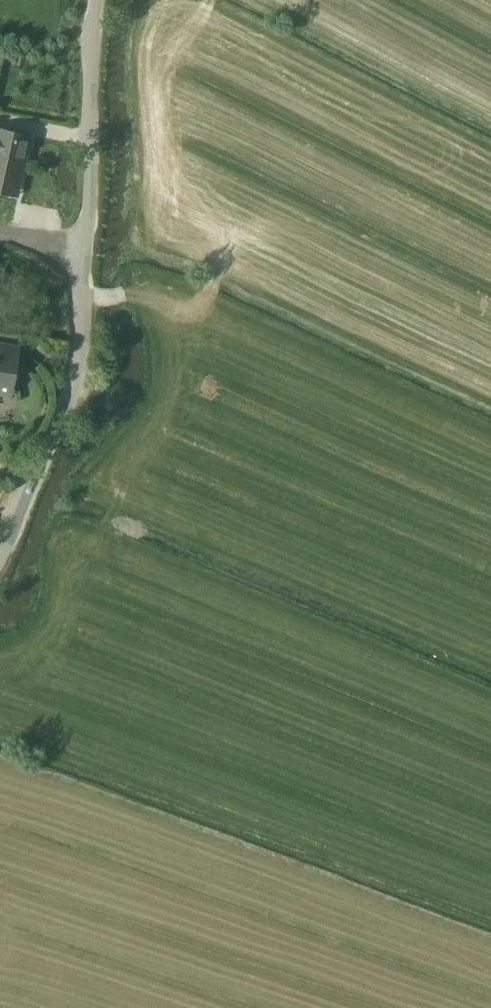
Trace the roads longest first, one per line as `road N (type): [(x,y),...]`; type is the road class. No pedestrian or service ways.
road 1 (unclassified): [(0,552),(80,376),(96,0)]

